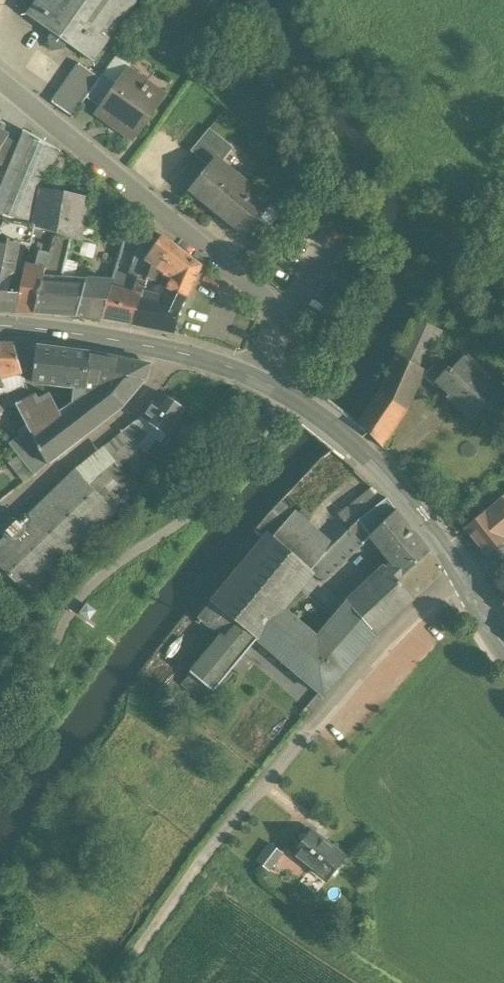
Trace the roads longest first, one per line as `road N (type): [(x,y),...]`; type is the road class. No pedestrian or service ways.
road 1 (track): [(0,760),(35,711),(75,603),(194,514),(289,396)]
road 2 (residential): [(211,850),(392,636),(462,581)]
road 3 (secondary): [(462,581),(376,458),(261,380)]
road 4 (secondary): [(261,380),(178,353),(0,328)]
road 5 (track): [(114,982),(211,850)]
road 6 (residential): [(261,380),(271,330),(266,300),(215,256)]

